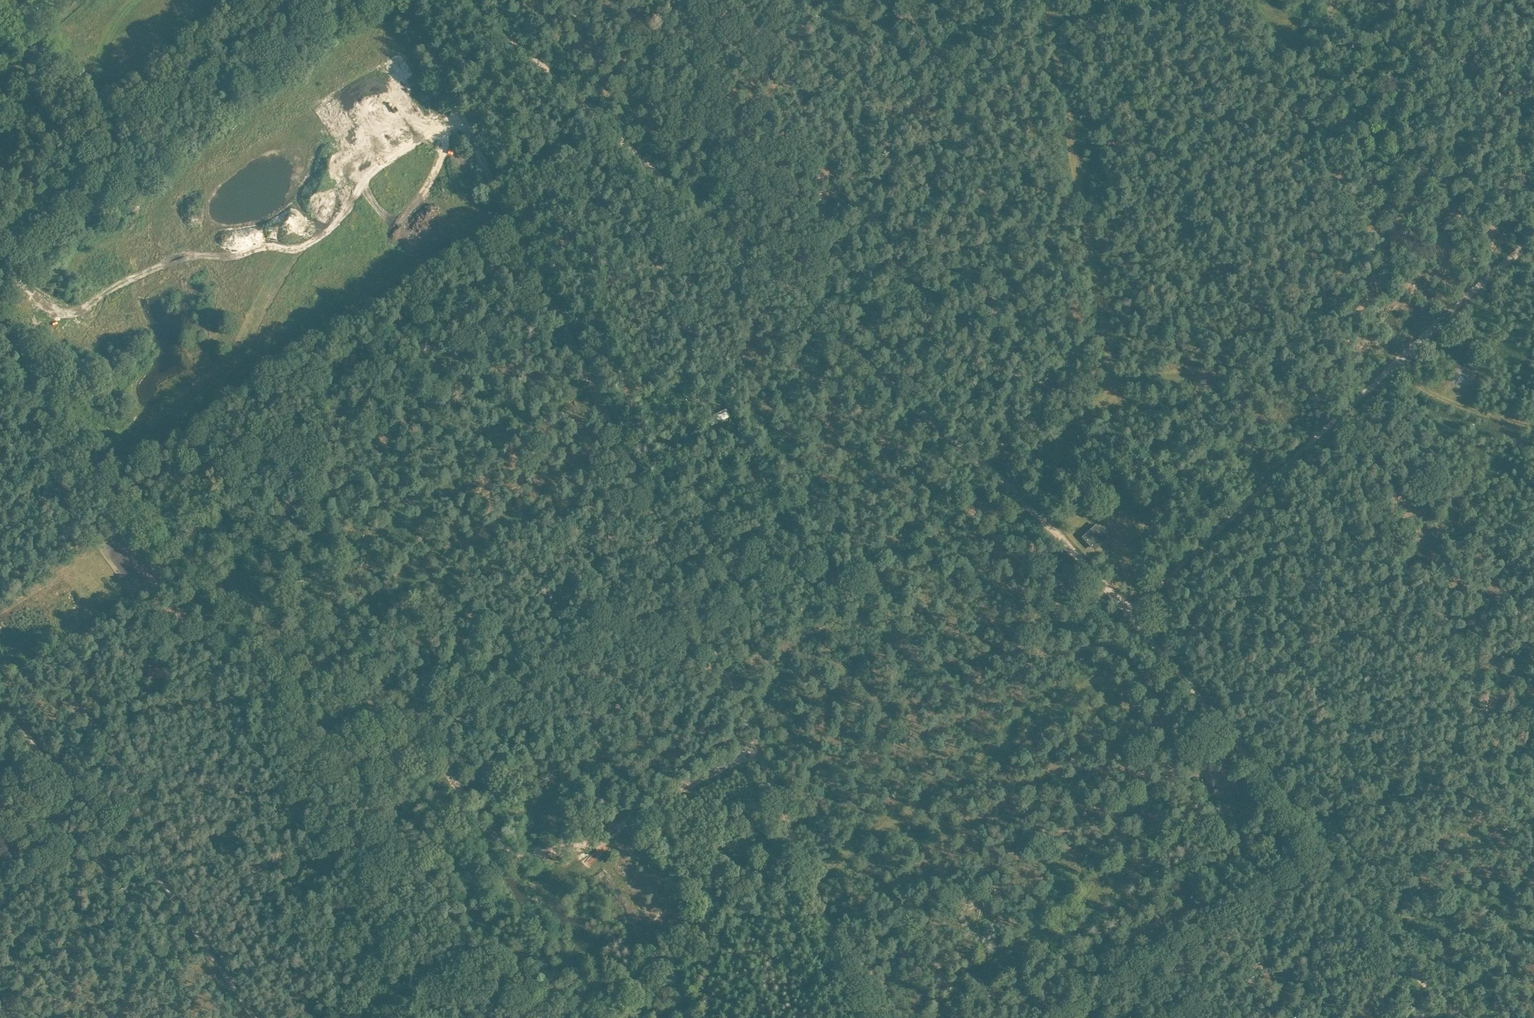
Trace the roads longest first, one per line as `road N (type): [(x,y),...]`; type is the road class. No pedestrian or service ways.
road 1 (track): [(863,1017),(631,472),(492,175),(400,0)]
road 2 (track): [(1462,1017),(1127,612)]
road 3 (track): [(1005,486),(695,207)]
road 4 (track): [(0,701),(154,874),(258,1017)]
road 5 (track): [(1238,514),(1533,236)]
road 6 (track): [(695,207),(542,63),(462,0)]
road 7 (track): [(1127,612),(1005,486)]
road 8 (track): [(1127,612),(1238,514)]

